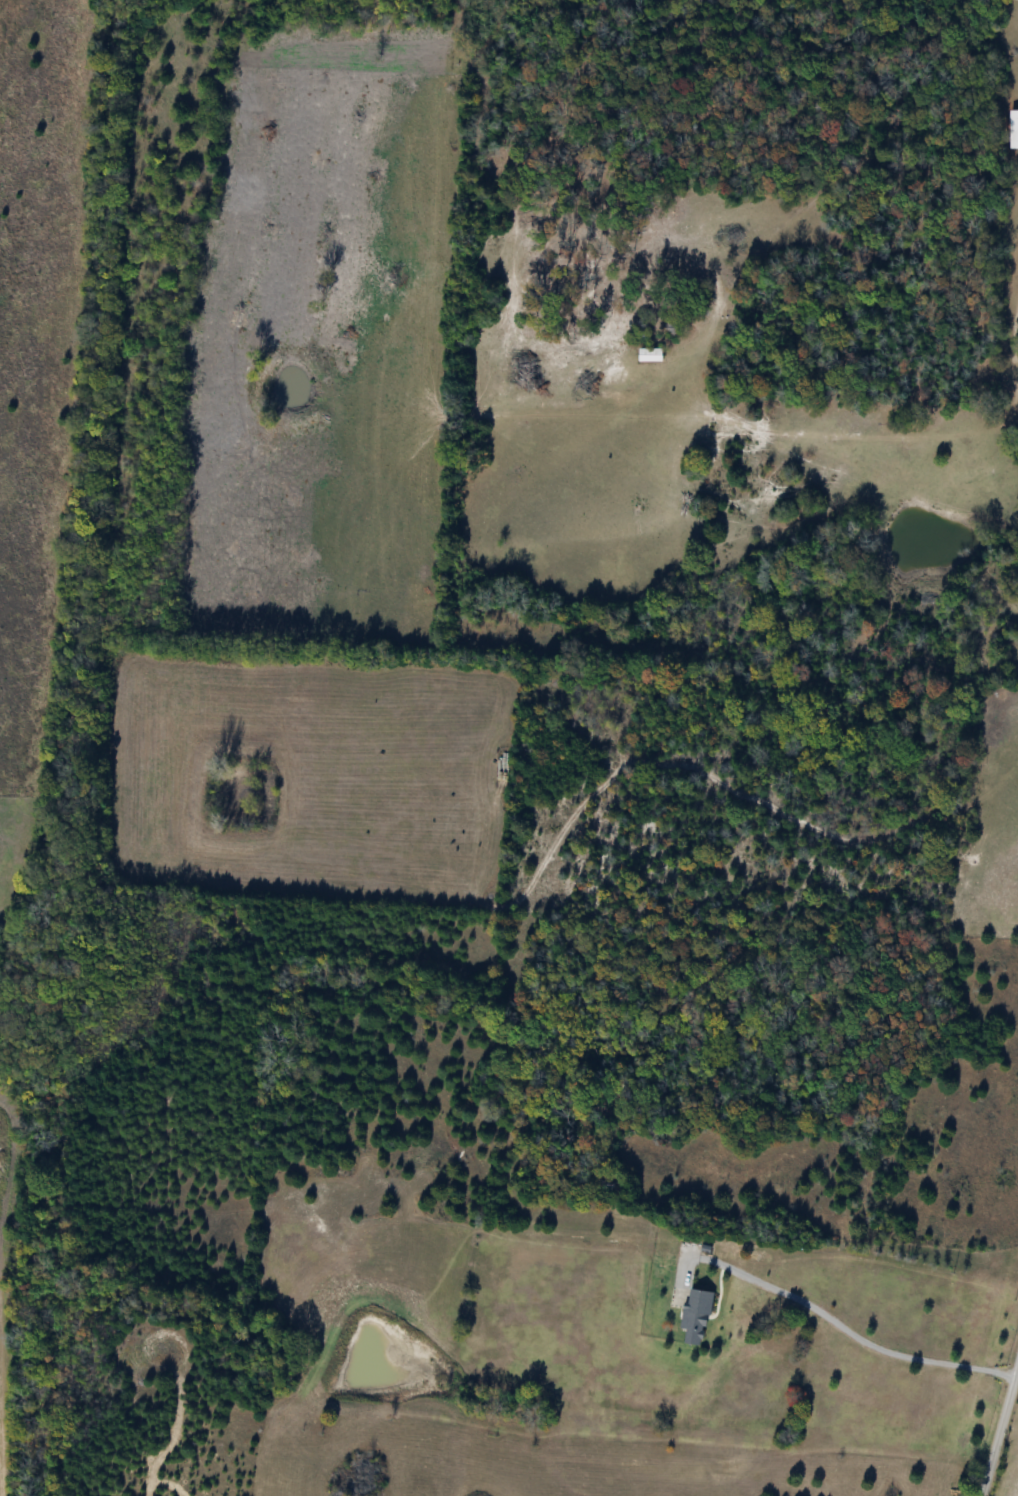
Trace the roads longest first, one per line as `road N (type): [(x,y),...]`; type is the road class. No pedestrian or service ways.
road 1 (residential): [(980,1495),(1017,1359)]

